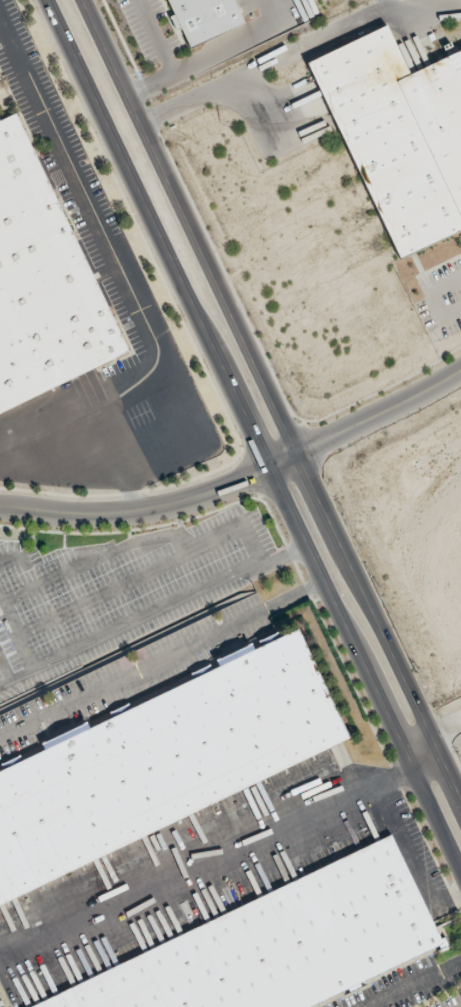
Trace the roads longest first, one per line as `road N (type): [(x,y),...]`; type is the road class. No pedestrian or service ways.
road 1 (secondary): [(47,0),(460,865)]
road 2 (secondary): [(460,794),(85,0)]
road 3 (tertiary): [(0,508),(107,514),(212,493),(460,371)]

